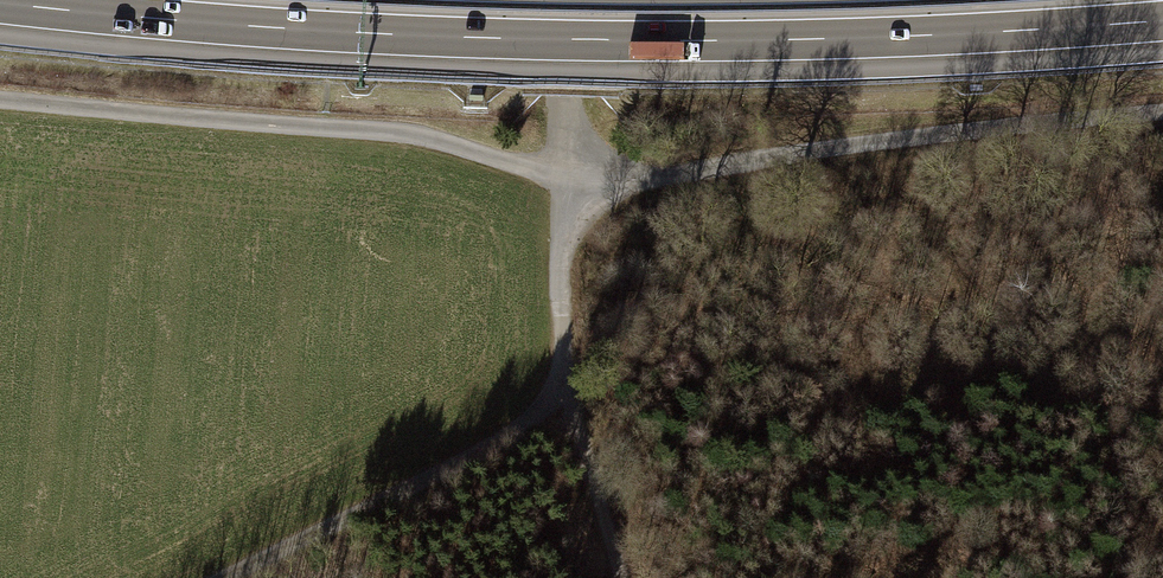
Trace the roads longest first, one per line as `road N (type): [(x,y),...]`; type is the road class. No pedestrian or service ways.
road 1 (track): [(1162,114),(596,175),(519,167),(394,132),(0,100)]
road 2 (motorway): [(0,3),(271,28),(592,40),(802,40),(1162,20)]
road 3 (track): [(623,577),(566,357),(568,0)]
road 4 (track): [(225,577),(572,404)]

